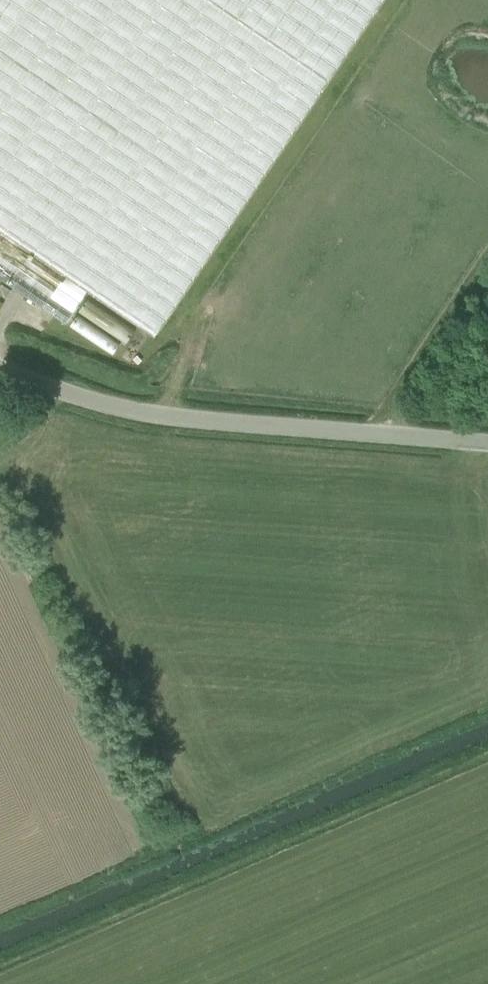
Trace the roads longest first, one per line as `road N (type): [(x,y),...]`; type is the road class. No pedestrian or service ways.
road 1 (track): [(0,968),(487,759)]
road 2 (unclassified): [(487,446),(176,420),(53,393),(0,370)]

